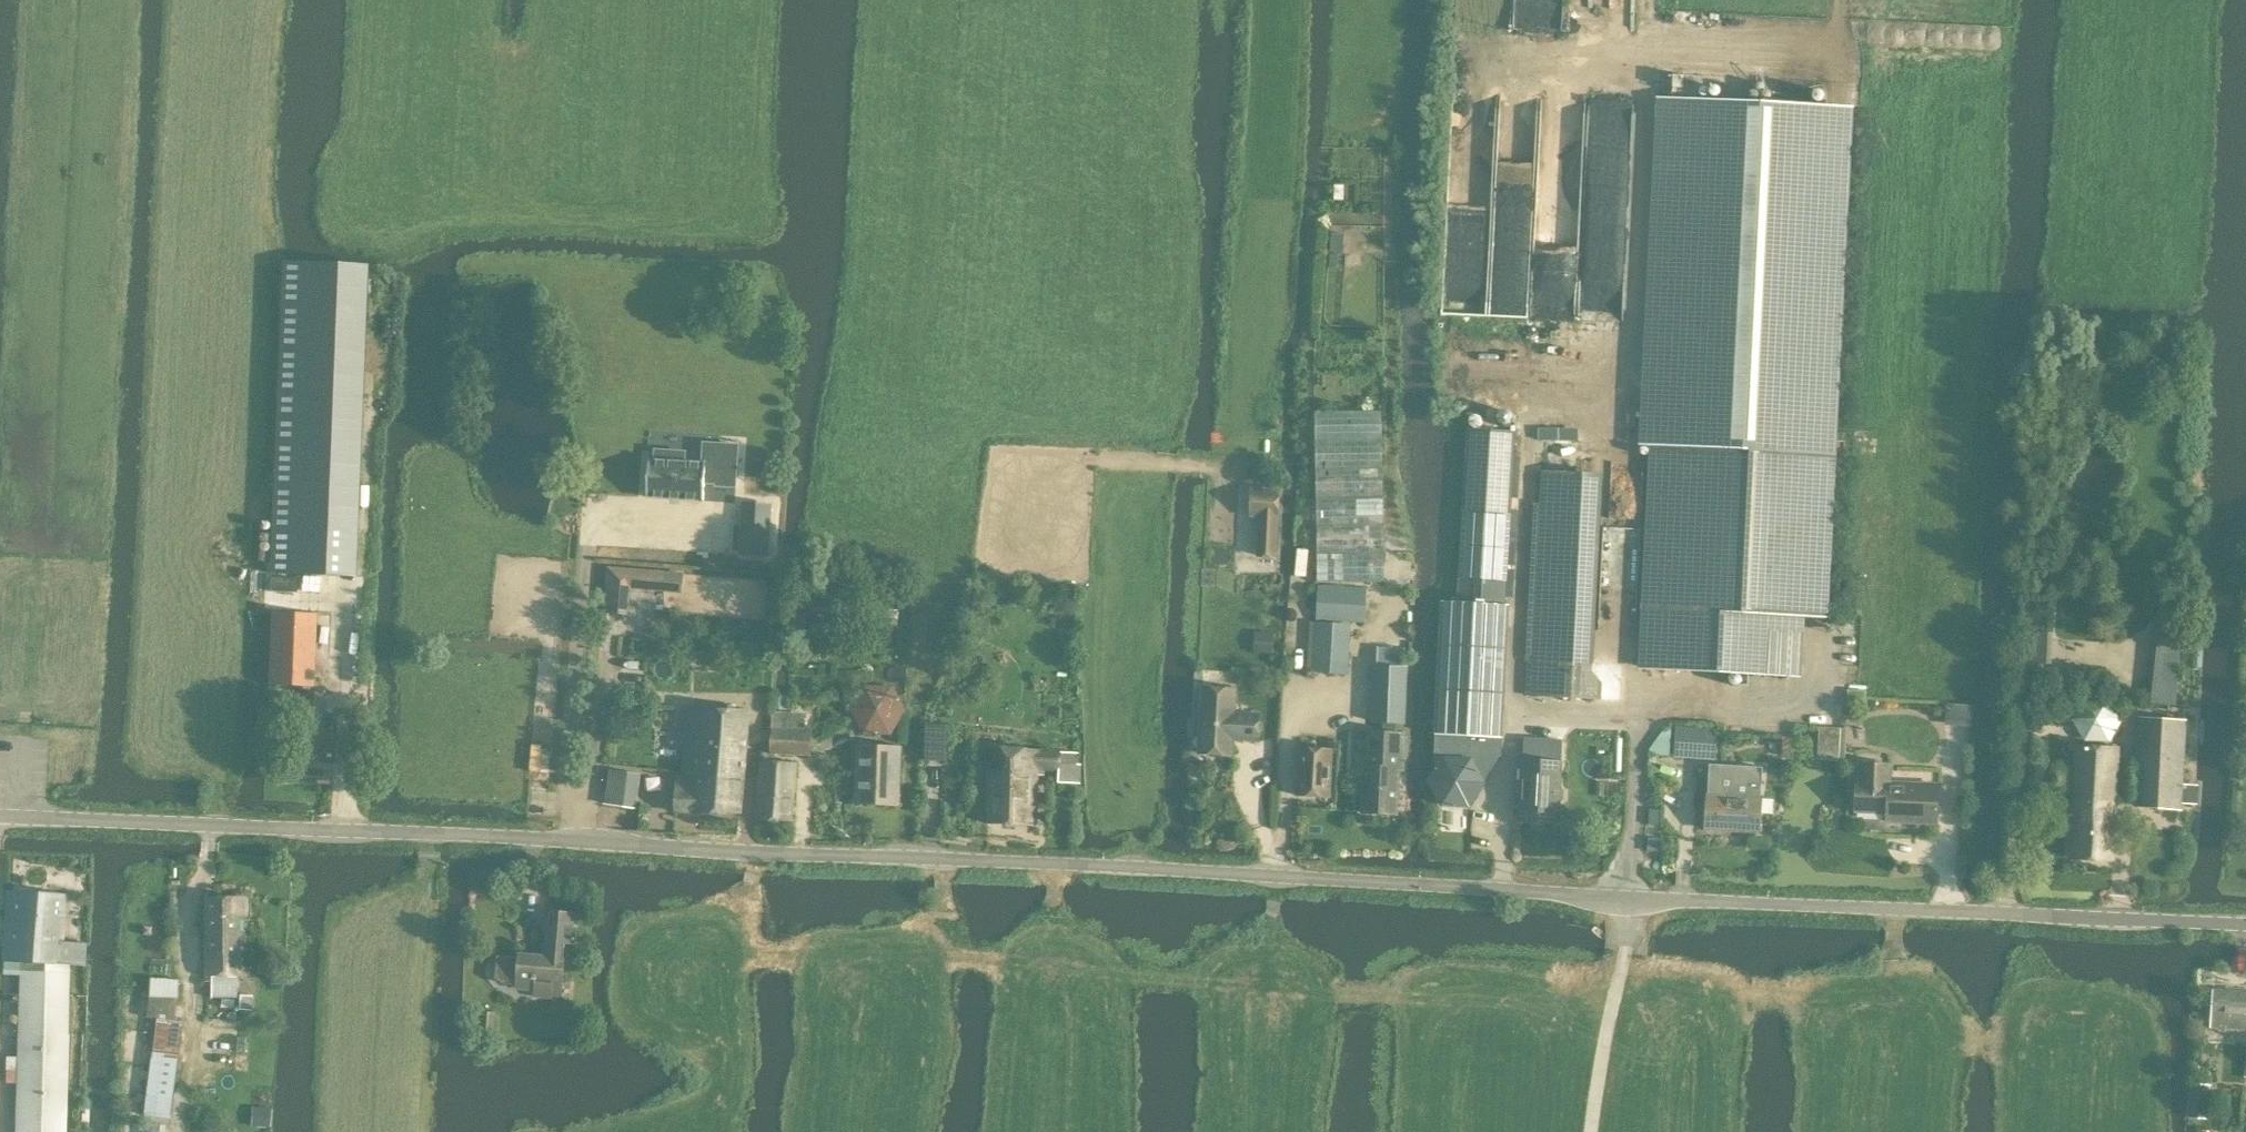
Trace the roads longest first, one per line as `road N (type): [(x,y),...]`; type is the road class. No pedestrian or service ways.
road 1 (unclassified): [(2245,922),(0,813)]
road 2 (track): [(1181,462),(1131,462),(1111,496),(1101,731),(1111,770),(1139,806),(1137,869)]
road 3 (track): [(1590,1131),(1632,898)]
road 4 (track): [(231,646),(223,824)]

